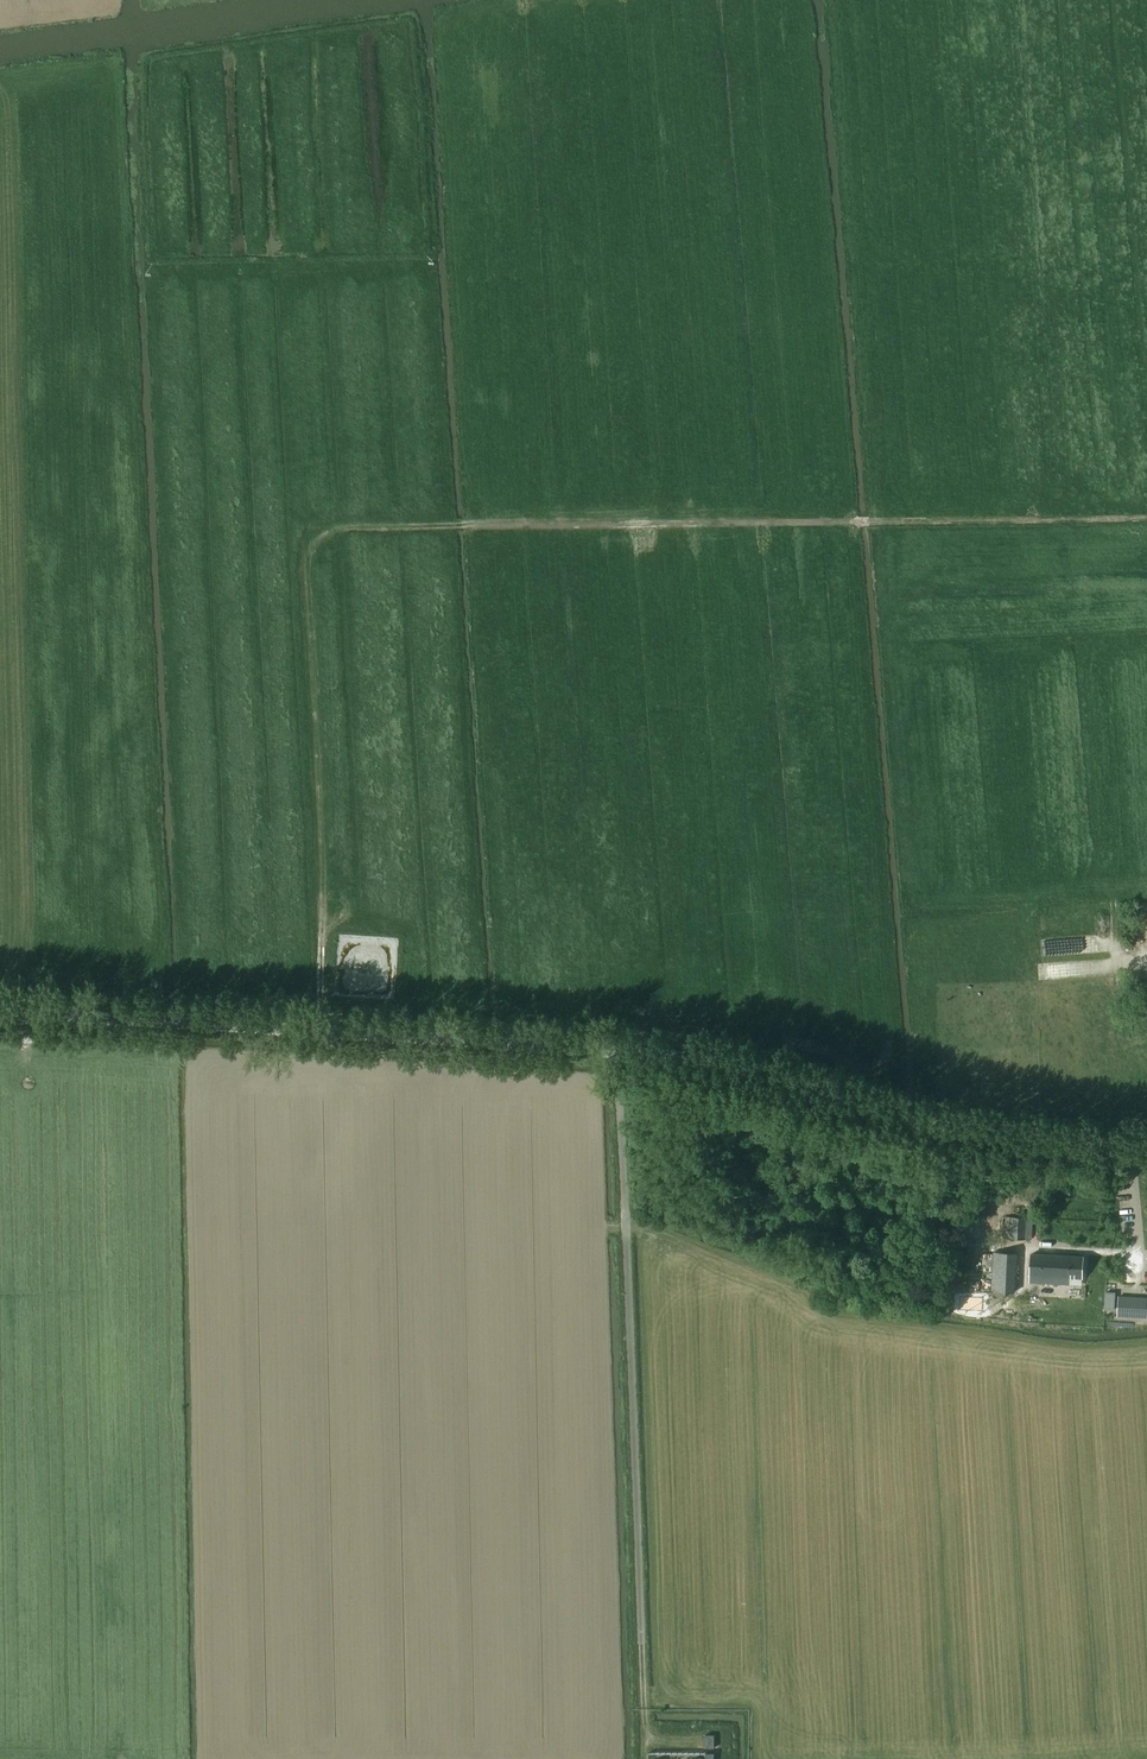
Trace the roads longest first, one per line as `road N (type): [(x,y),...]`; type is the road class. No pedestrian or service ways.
road 1 (unclassified): [(1146,1149),(973,1138),(710,1058),(0,1009)]
road 2 (track): [(702,1743),(663,1742),(646,1728),(642,1643)]

